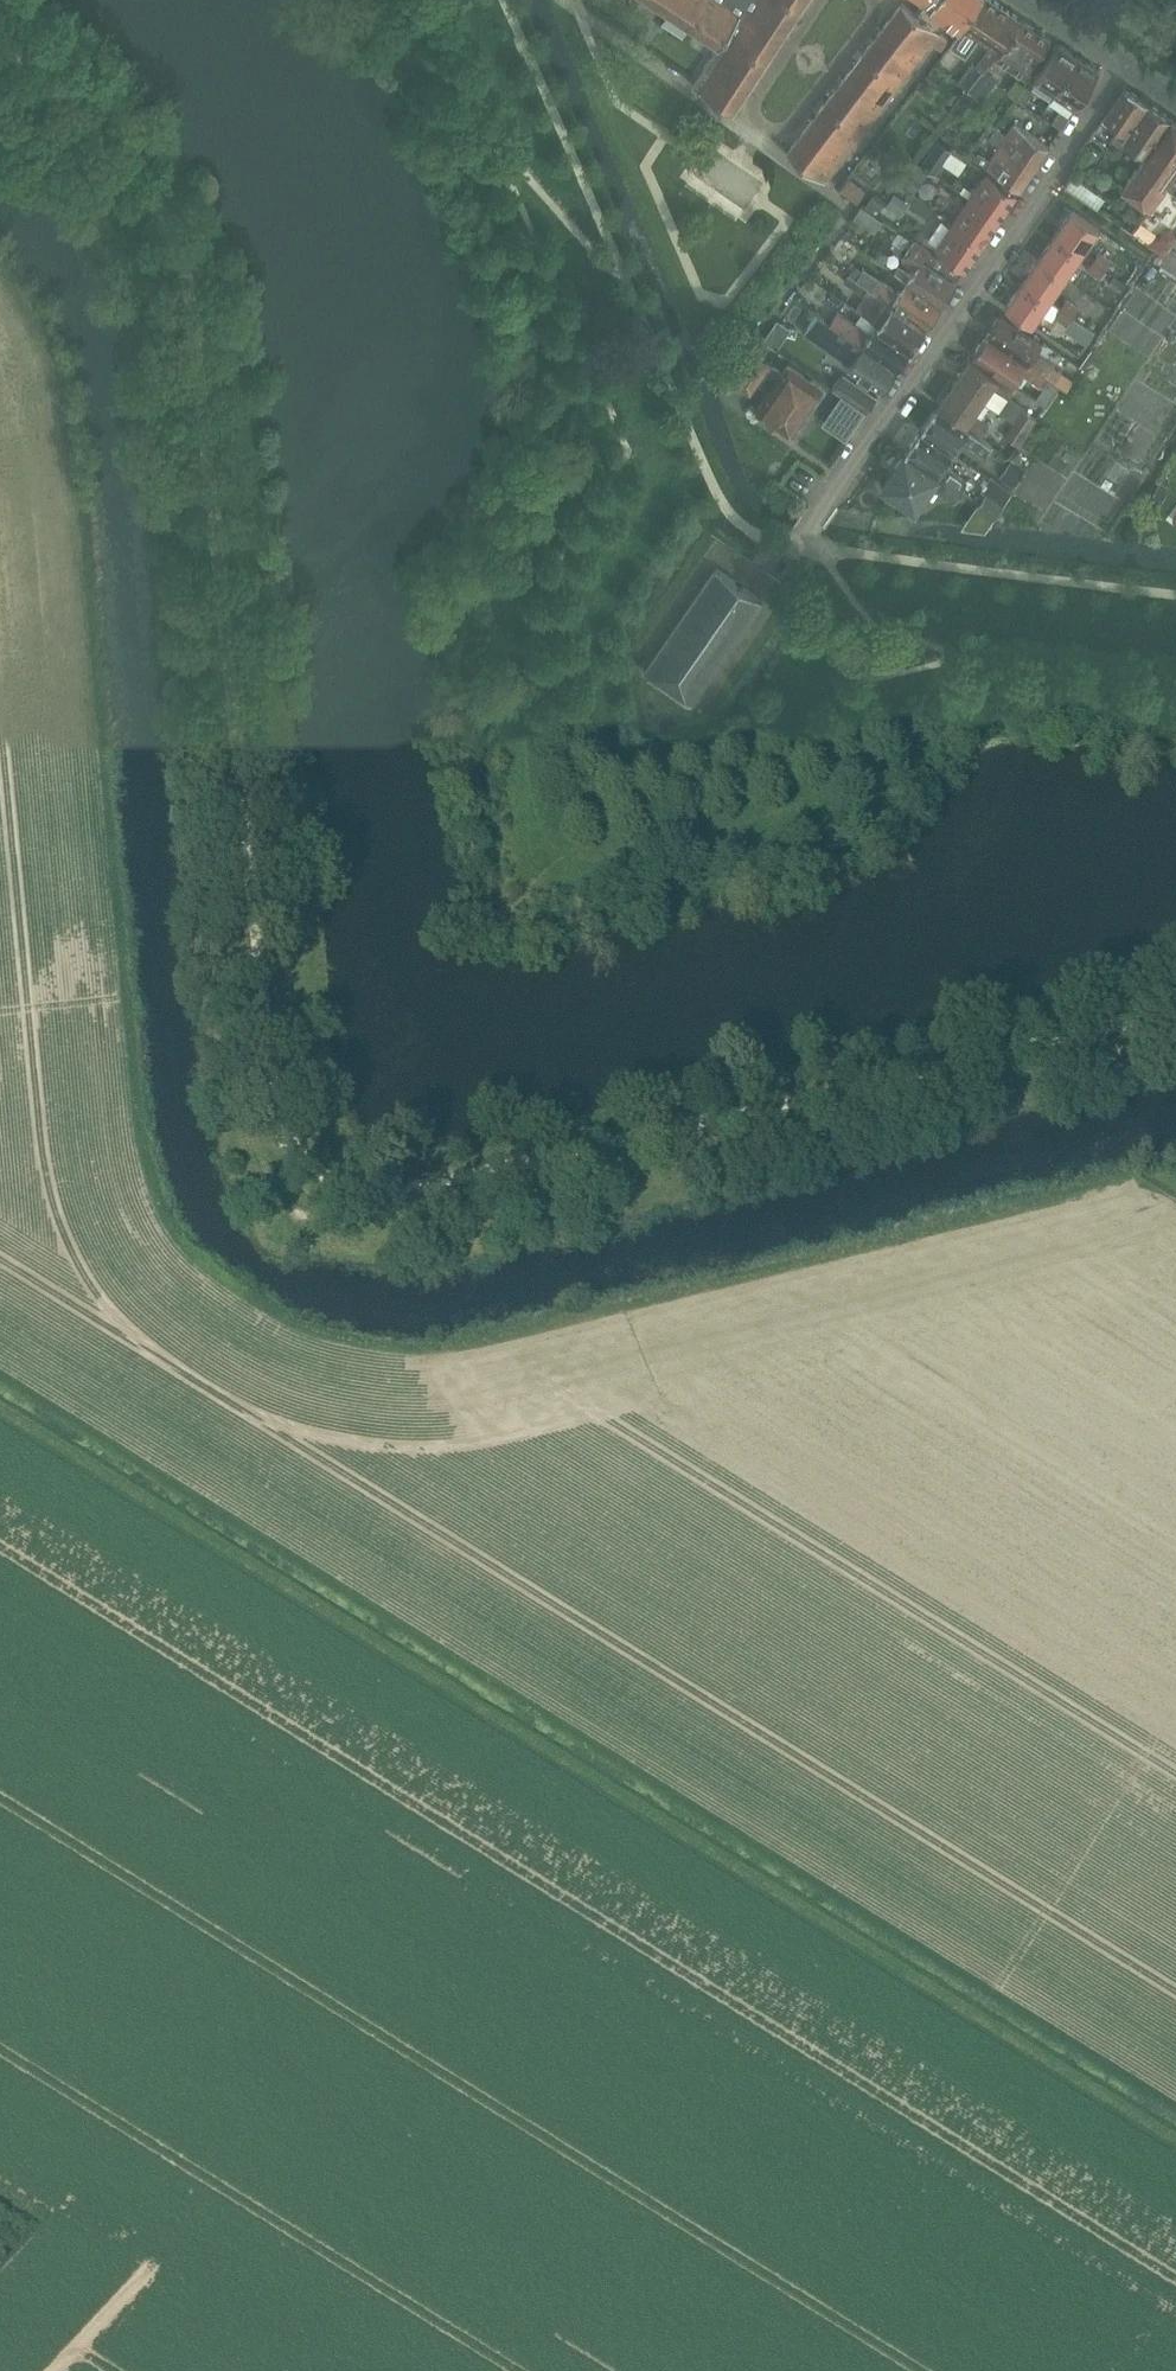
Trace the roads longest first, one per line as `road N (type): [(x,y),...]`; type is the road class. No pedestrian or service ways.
road 1 (residential): [(798,547),(1120,63)]
road 2 (residential): [(570,0),(849,207)]

